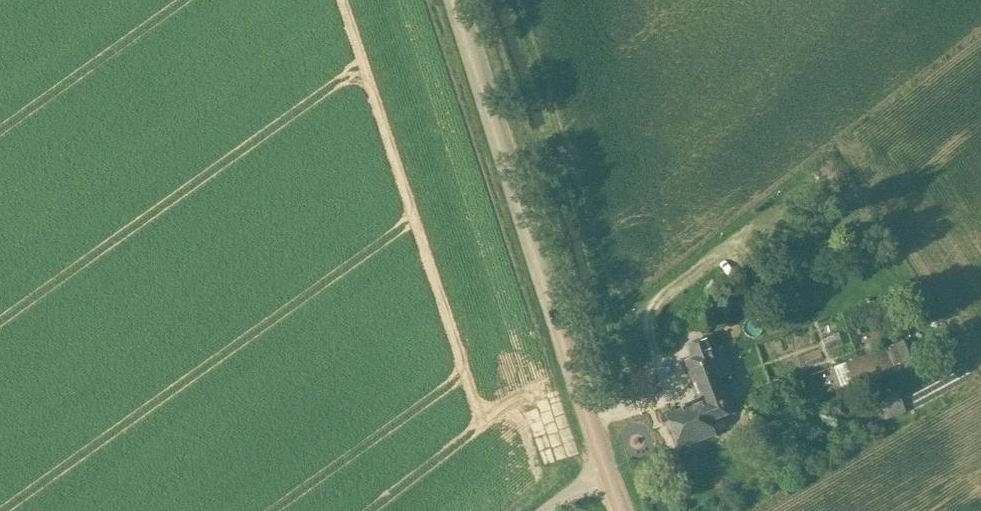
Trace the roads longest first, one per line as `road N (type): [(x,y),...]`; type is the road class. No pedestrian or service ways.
road 1 (tertiary): [(607,470),(460,0)]

